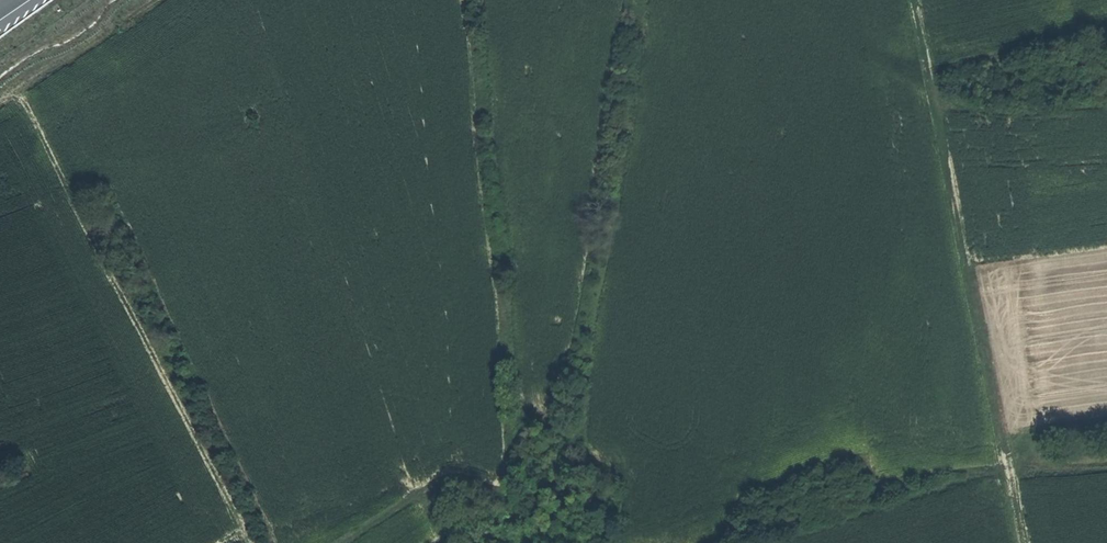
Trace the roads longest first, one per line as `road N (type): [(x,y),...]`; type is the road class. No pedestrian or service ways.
road 1 (track): [(1023,542),(914,0)]
road 2 (track): [(251,542),(28,107),(10,97),(0,101)]

